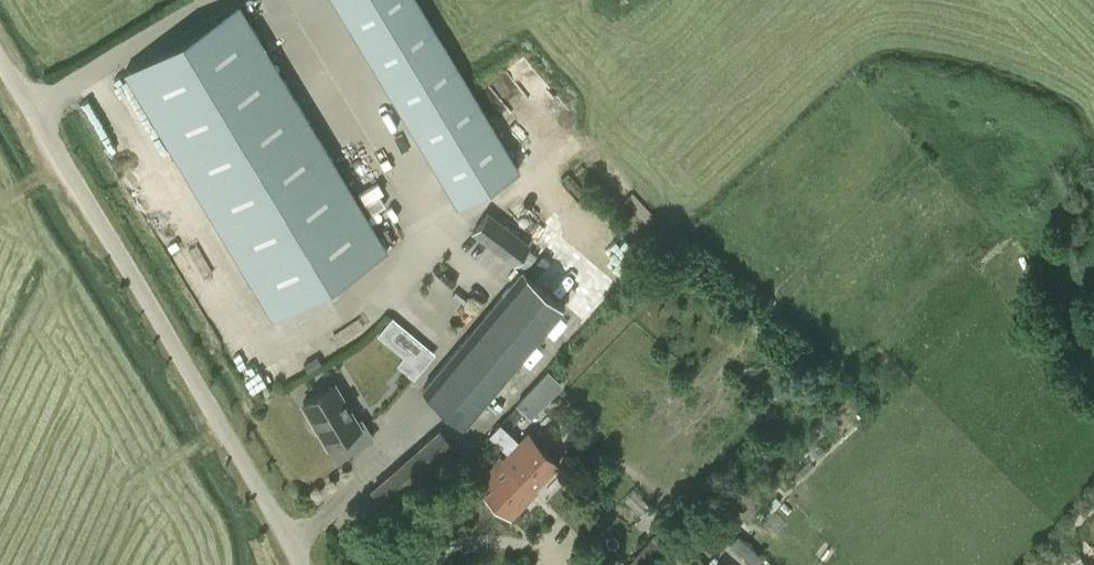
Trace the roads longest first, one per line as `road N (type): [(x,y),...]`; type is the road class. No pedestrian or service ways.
road 1 (unclassified): [(0,61),(300,564)]

